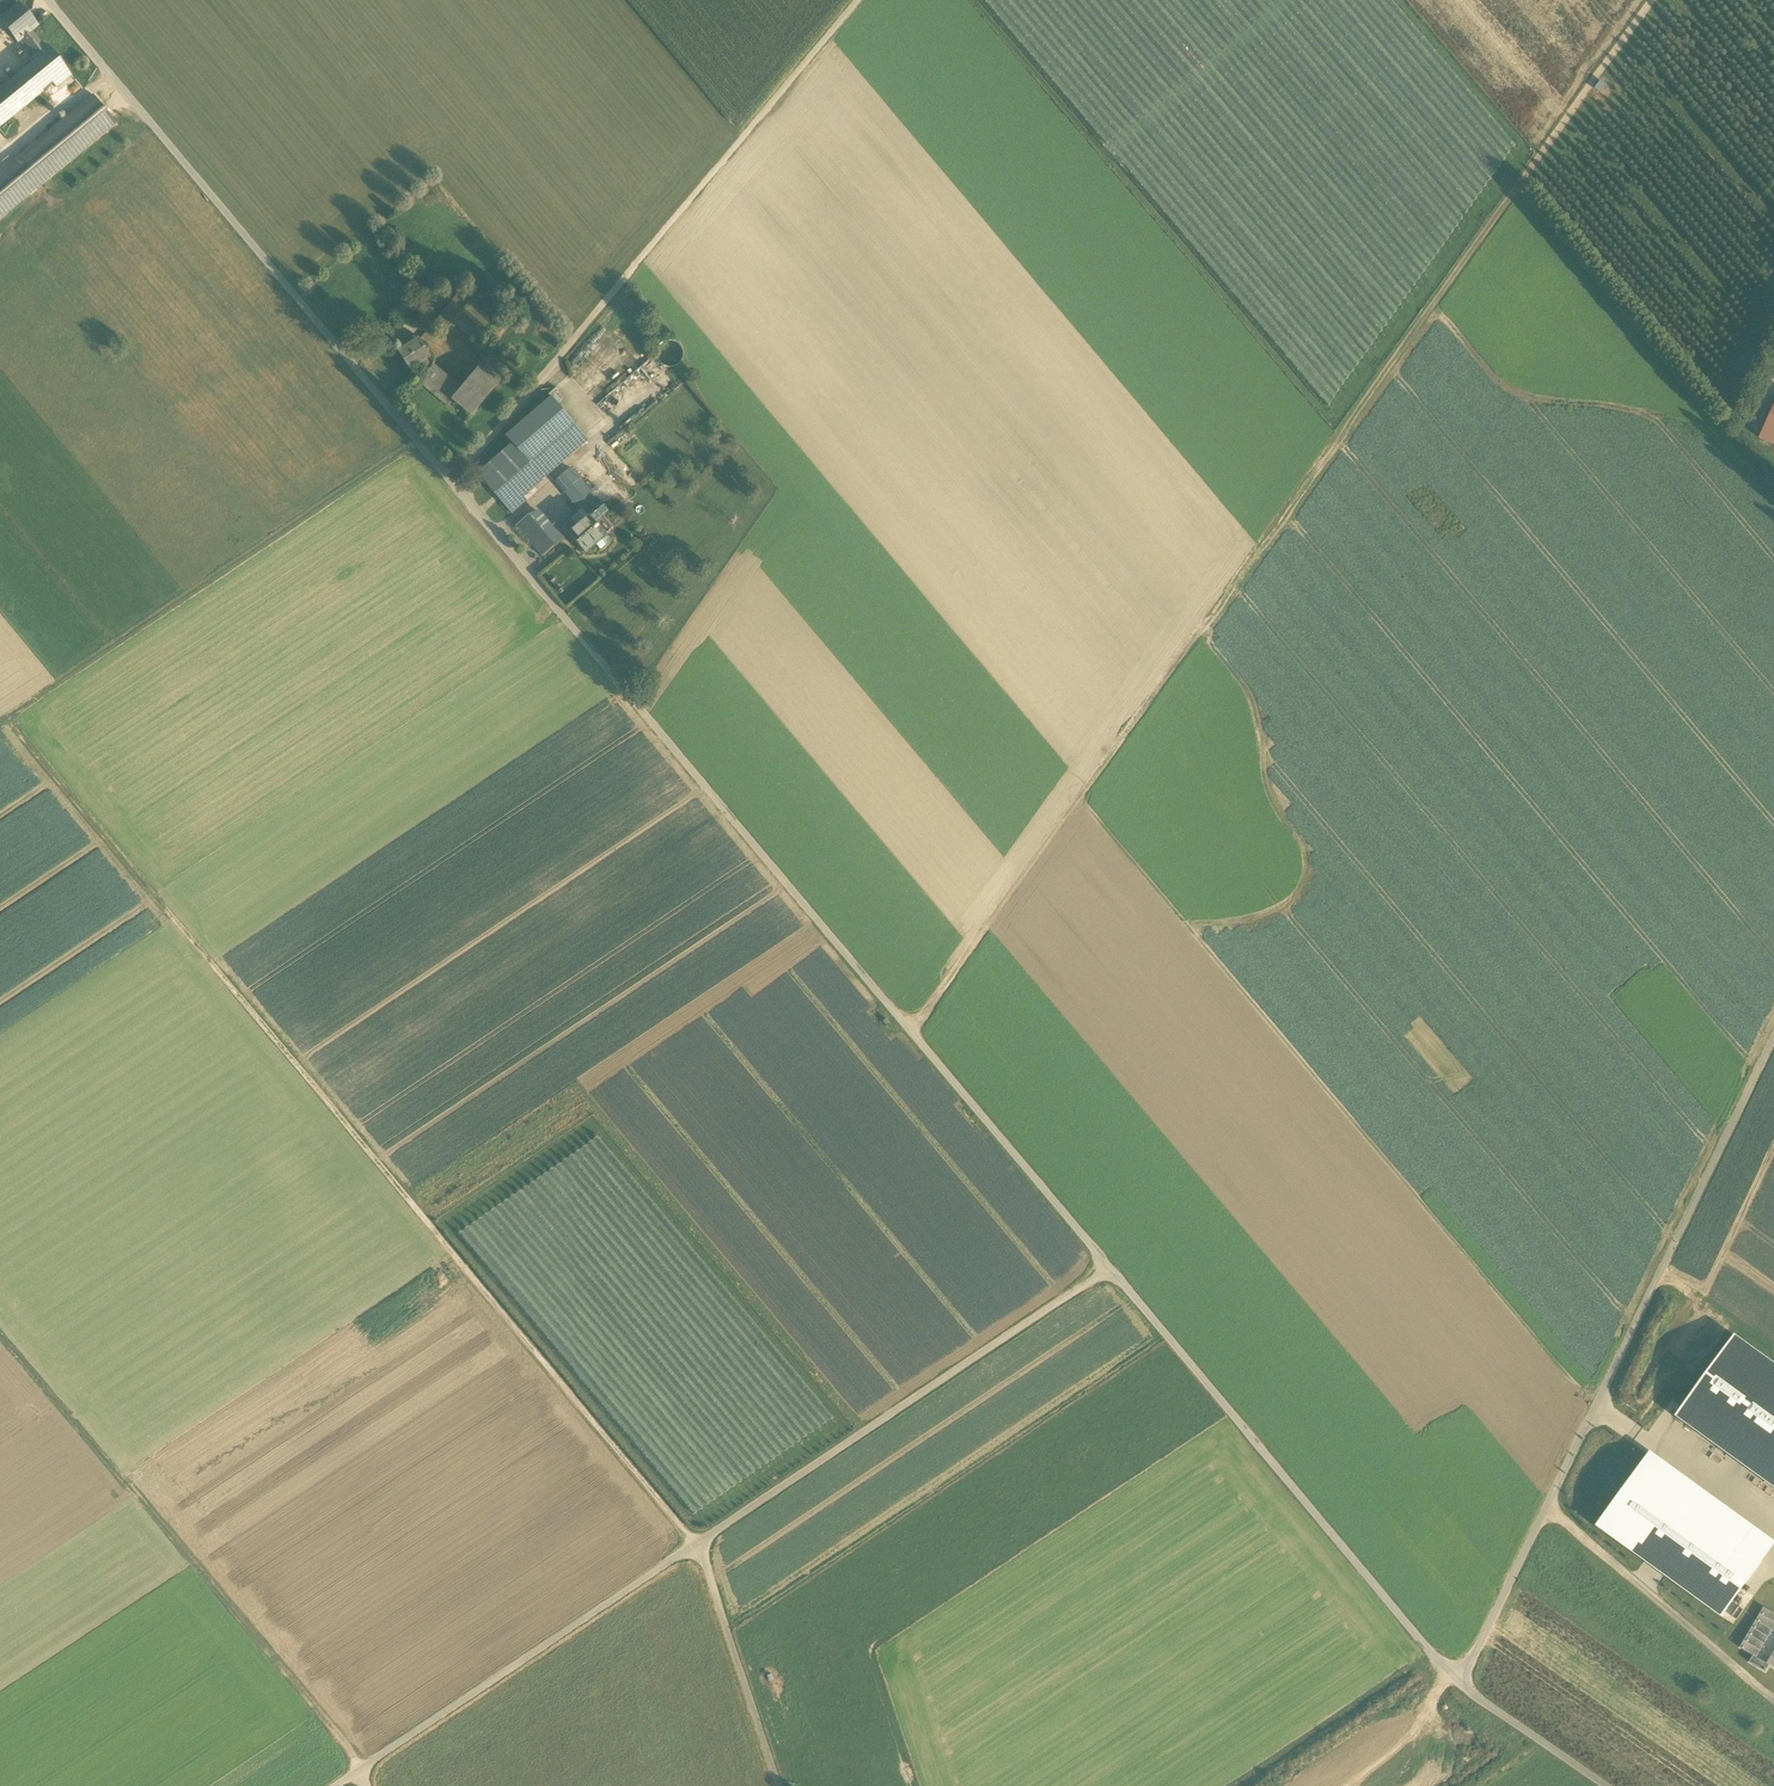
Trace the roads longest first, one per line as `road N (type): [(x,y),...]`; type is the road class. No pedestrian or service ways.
road 1 (unclassified): [(47,0),(1460,1686)]
road 2 (track): [(910,1031),(1653,0)]
road 3 (track): [(697,1542),(4,718)]
road 4 (track): [(1107,1268),(334,1785)]
road 5 (unclassified): [(1773,1030),(1460,1686)]
road 6 (track): [(452,484),(858,0)]
road 7 (track): [(363,1767),(0,1335)]
road 8 (track): [(4,718),(416,441)]
road 9 (track): [(697,1542),(778,1785)]
road 10 (unclassified): [(1460,1686),(1604,1785)]

